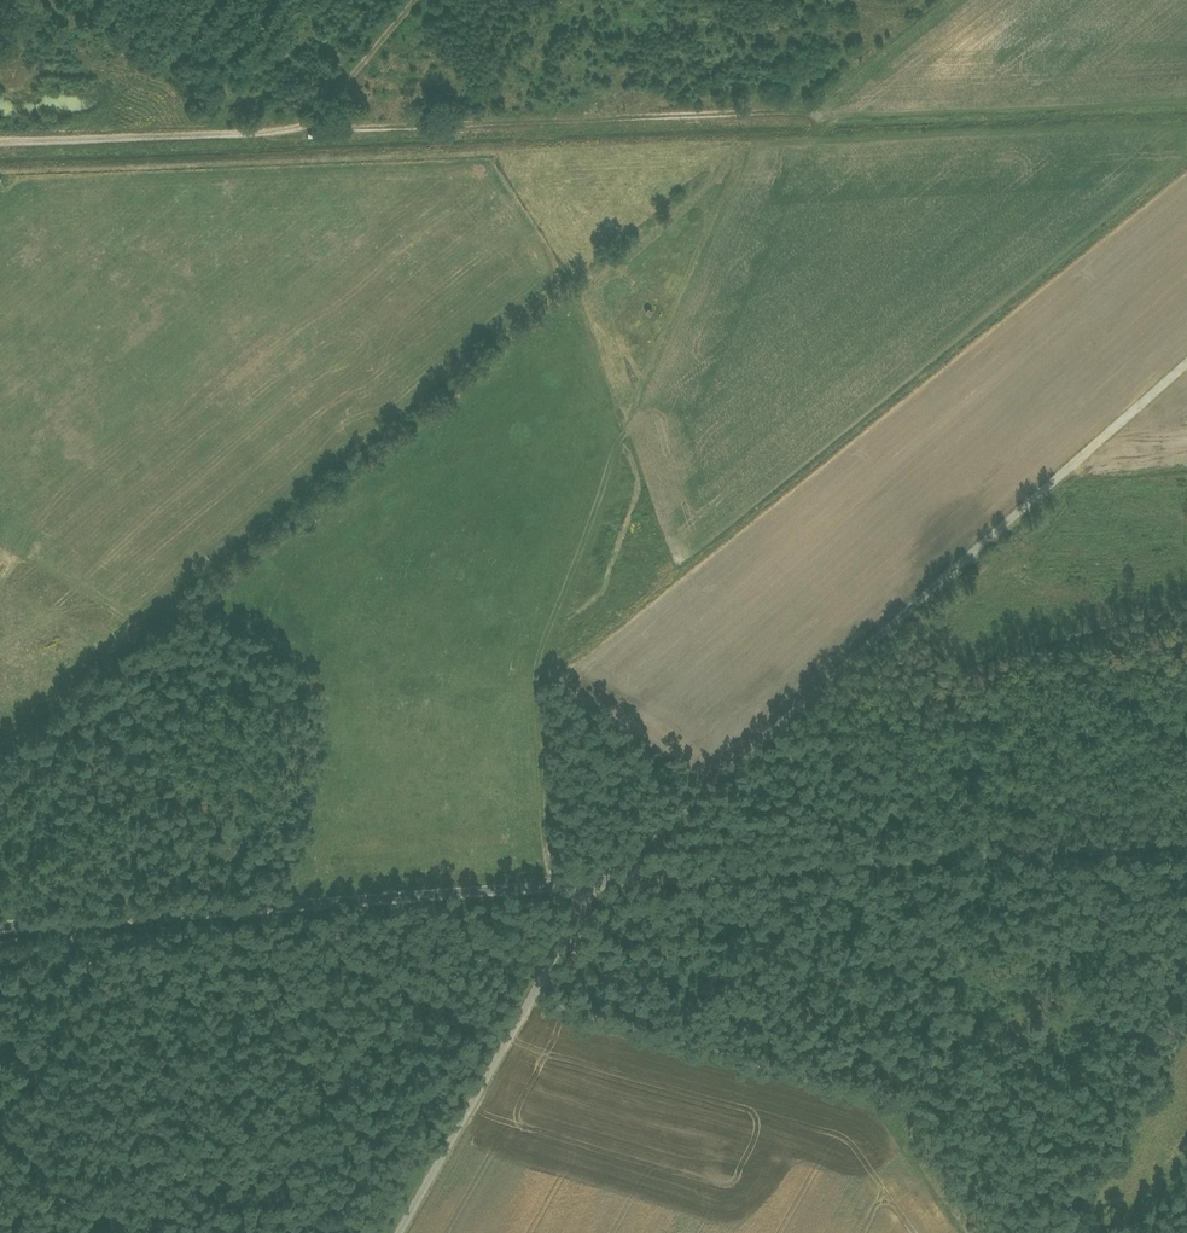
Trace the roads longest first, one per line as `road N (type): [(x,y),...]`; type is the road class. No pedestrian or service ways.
road 1 (unclassified): [(1186,840),(0,940)]
road 2 (track): [(1186,358),(604,886),(399,1232)]
road 3 (track): [(416,0),(292,139),(0,145)]

